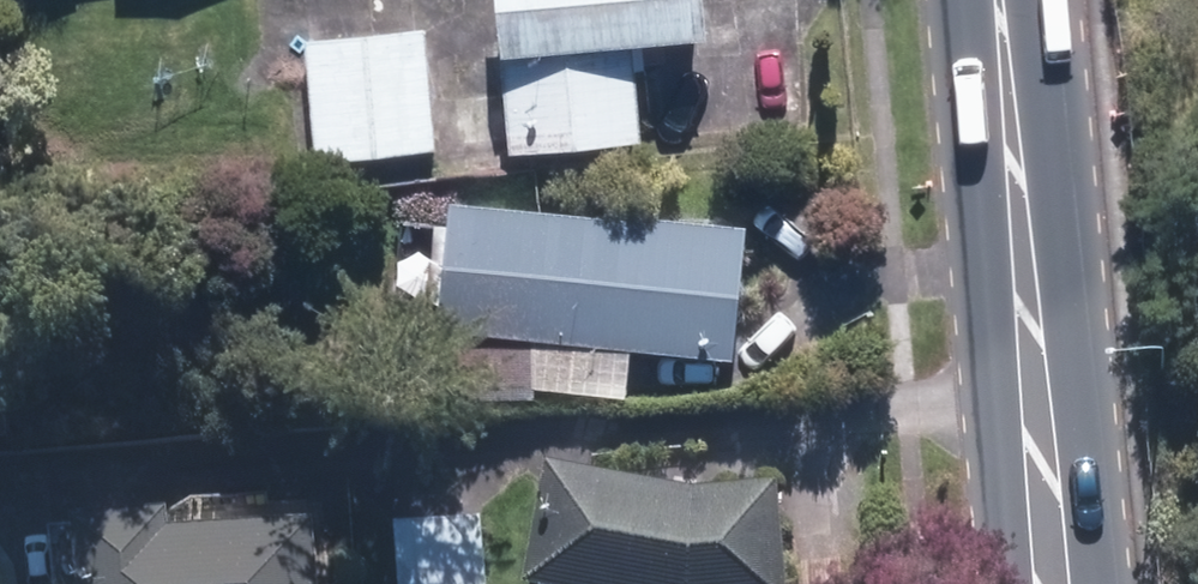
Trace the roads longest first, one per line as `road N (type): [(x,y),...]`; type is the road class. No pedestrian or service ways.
road 1 (primary): [(1057,583),(1007,18)]
road 2 (residential): [(1007,18),(1197,22)]

